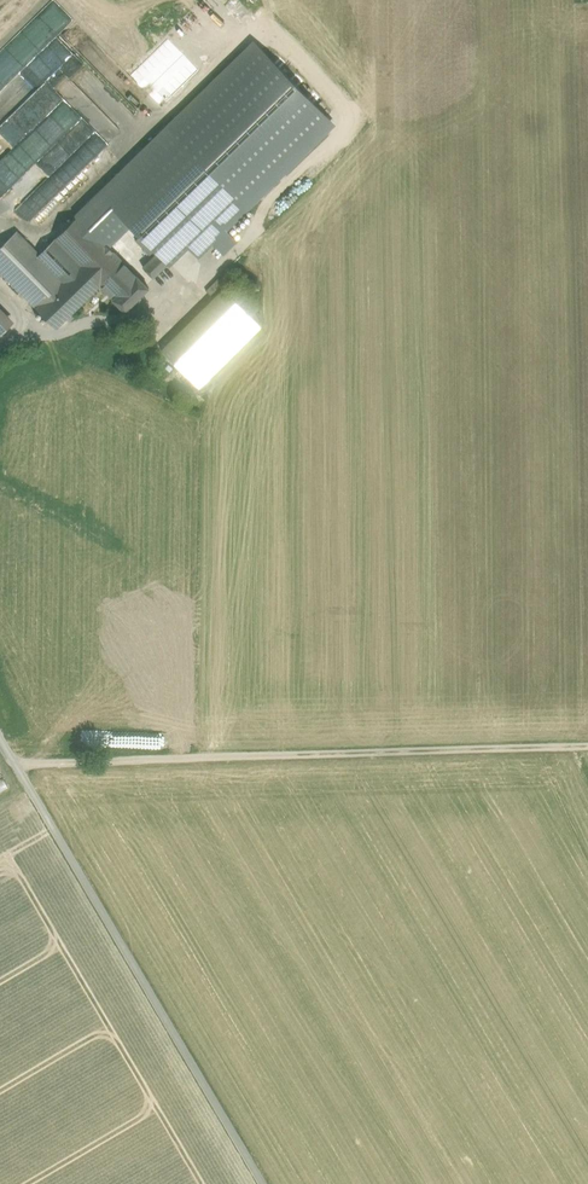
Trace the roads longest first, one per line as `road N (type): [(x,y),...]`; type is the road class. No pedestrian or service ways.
road 1 (unclassified): [(587,745),(18,764)]
road 2 (unclassified): [(263,1183),(18,764)]

